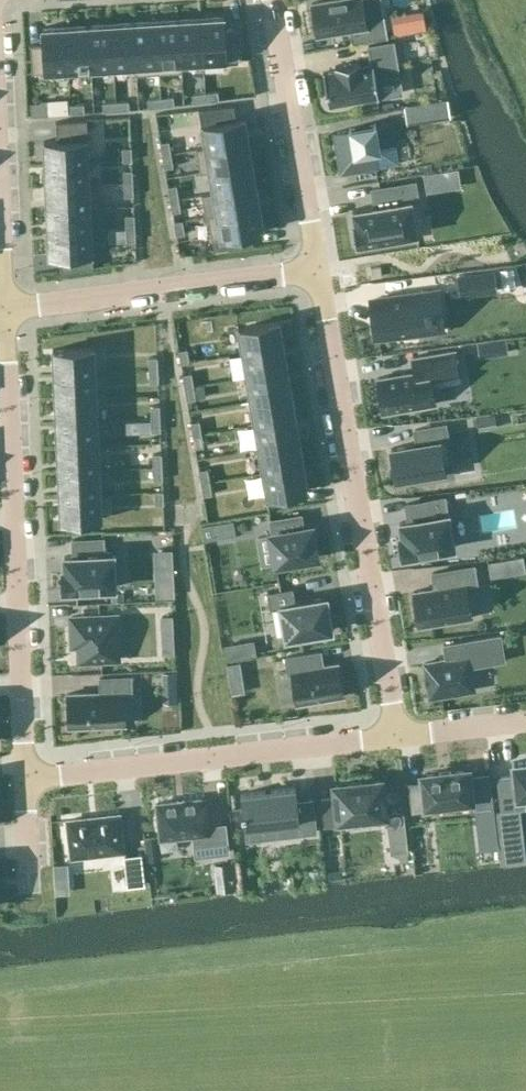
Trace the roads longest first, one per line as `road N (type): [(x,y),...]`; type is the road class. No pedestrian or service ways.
road 1 (residential): [(317,274),(394,737)]
road 2 (residential): [(29,778),(7,312)]
road 3 (residential): [(394,737),(29,778)]
road 4 (residential): [(7,312),(317,274)]
road 5 (residential): [(317,274),(271,0)]
road 6 (residential): [(0,176),(7,312)]
road 7 (residential): [(394,737),(525,722)]

